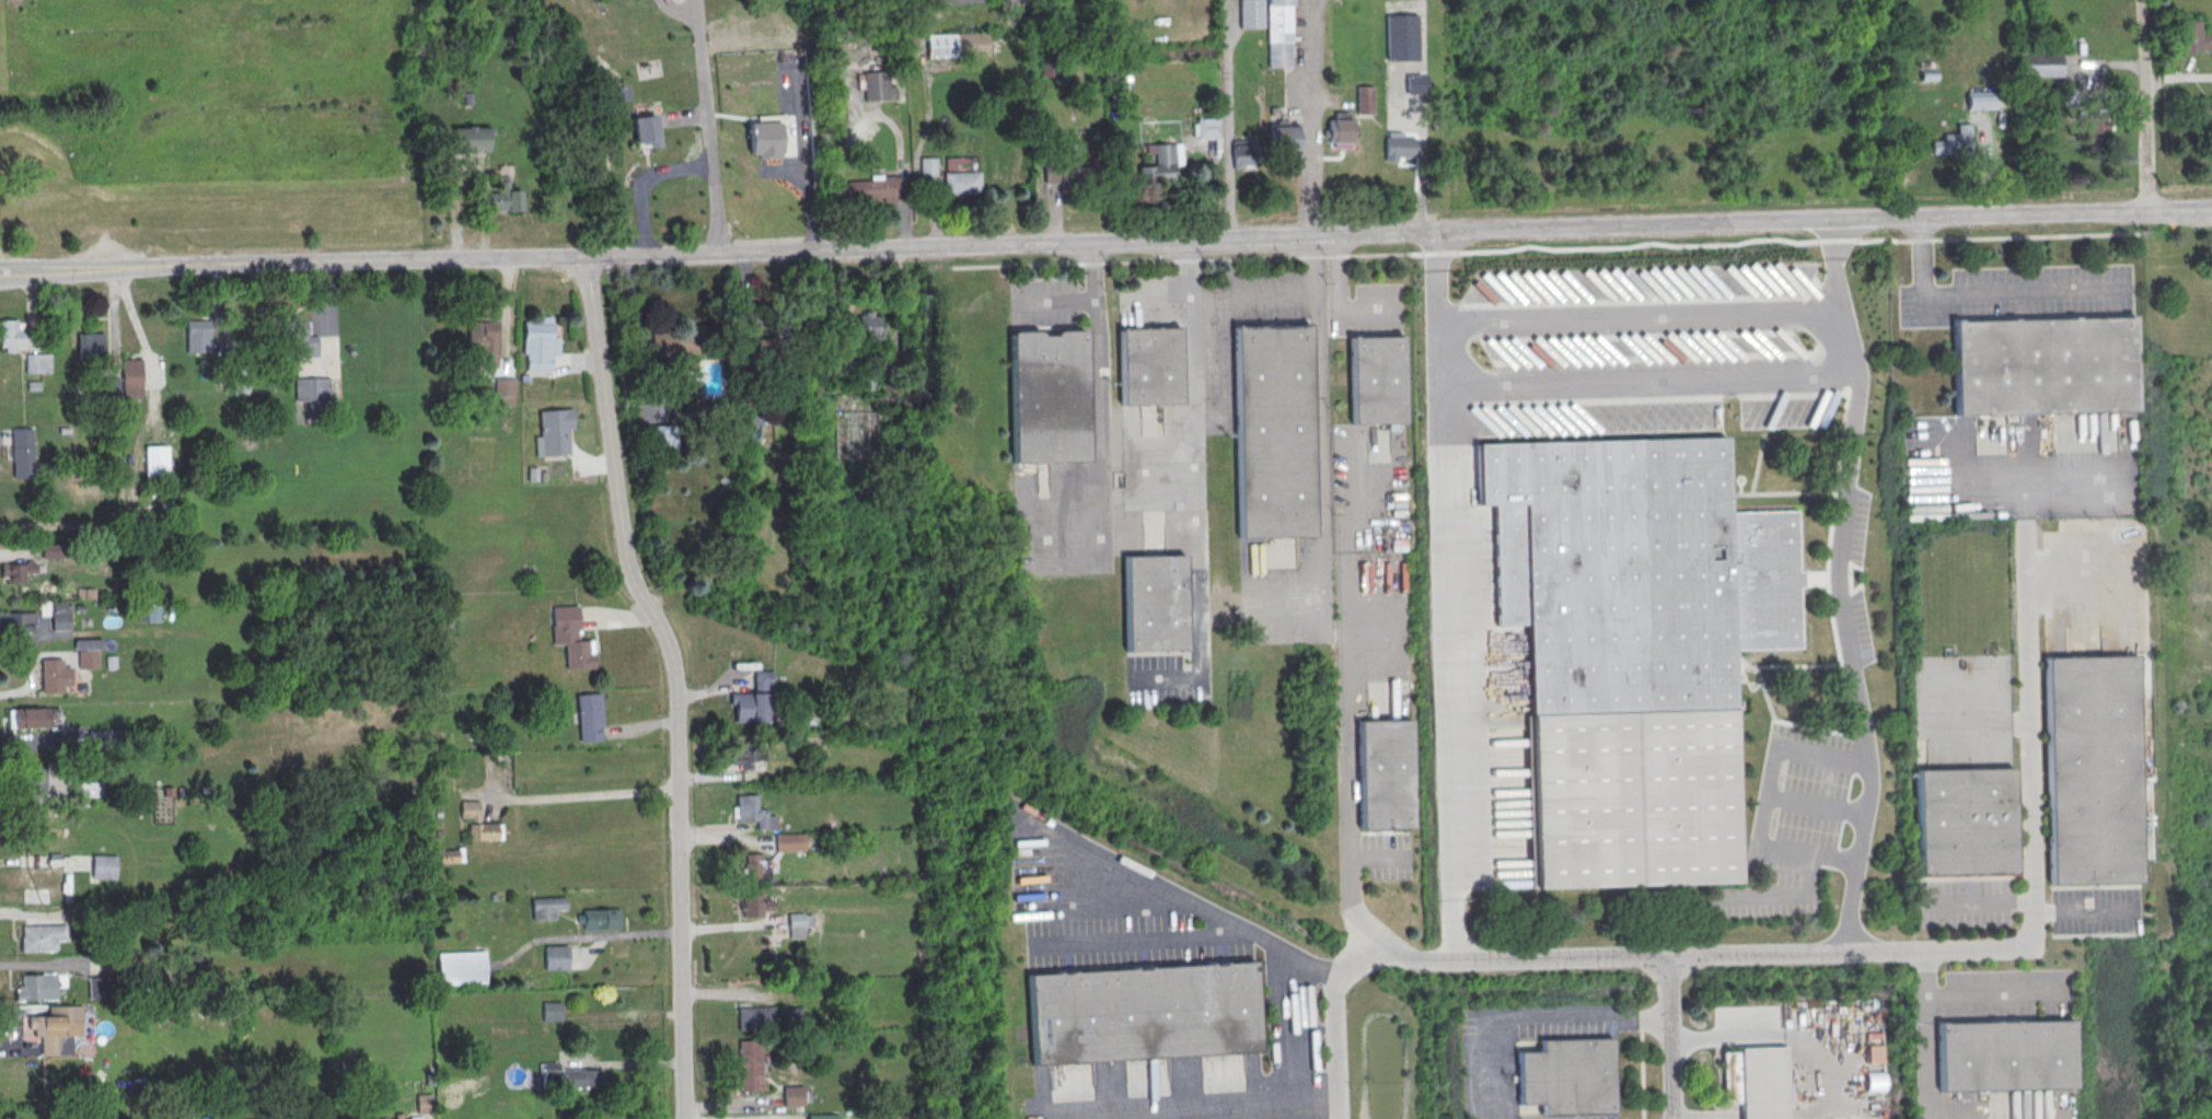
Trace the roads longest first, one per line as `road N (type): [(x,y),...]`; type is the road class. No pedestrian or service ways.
road 1 (tertiary): [(2211,208),(617,256)]
road 2 (residential): [(582,257),(627,558),(673,661),(683,1118)]
road 3 (tertiary): [(582,257),(0,274)]
road 4 (residential): [(1454,960),(2025,948)]
road 5 (residential): [(2024,529),(2035,929),(2025,948)]
road 6 (residential): [(2139,0),(2144,210)]
road 7 (residential): [(1666,956),(1670,1118)]

